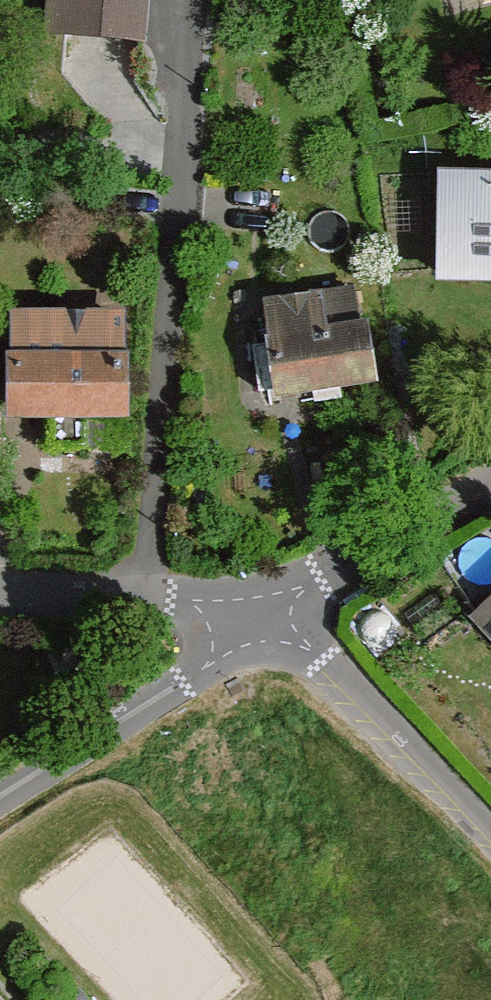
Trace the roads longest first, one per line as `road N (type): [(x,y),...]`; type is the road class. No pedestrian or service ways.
road 1 (residential): [(257,614),(322,655),(490,836)]
road 2 (residential): [(0,795),(257,614)]
road 3 (residential): [(490,487),(257,614)]
road 4 (residential): [(257,614),(0,593)]

